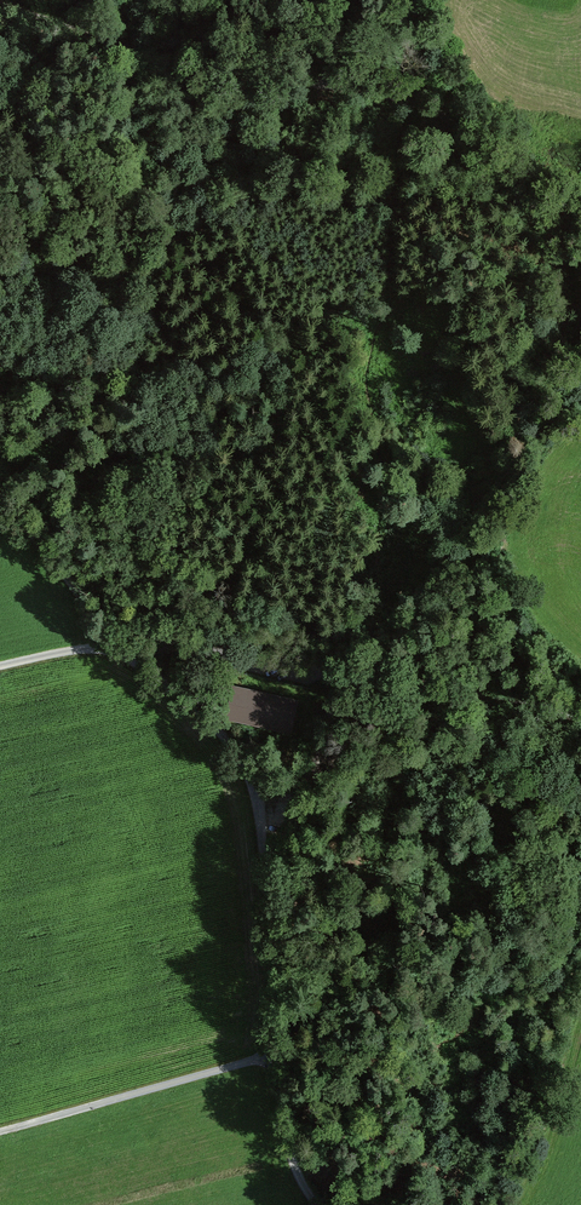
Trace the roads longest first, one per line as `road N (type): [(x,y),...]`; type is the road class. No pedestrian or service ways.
road 1 (track): [(580,206),(481,136),(408,102),(145,55),(0,7)]
road 2 (unclassified): [(116,644),(180,648),(580,717)]
road 3 (track): [(116,644),(211,721),(247,767),(262,810),(267,886)]
road 4 (track): [(275,1054),(0,1132)]
road 5 (track): [(267,886),(345,676)]
road 6 (track): [(0,494),(116,644)]
road 7 (track): [(275,1054),(267,886)]
road 8 (track): [(324,1204),(303,1177),(275,1054)]

